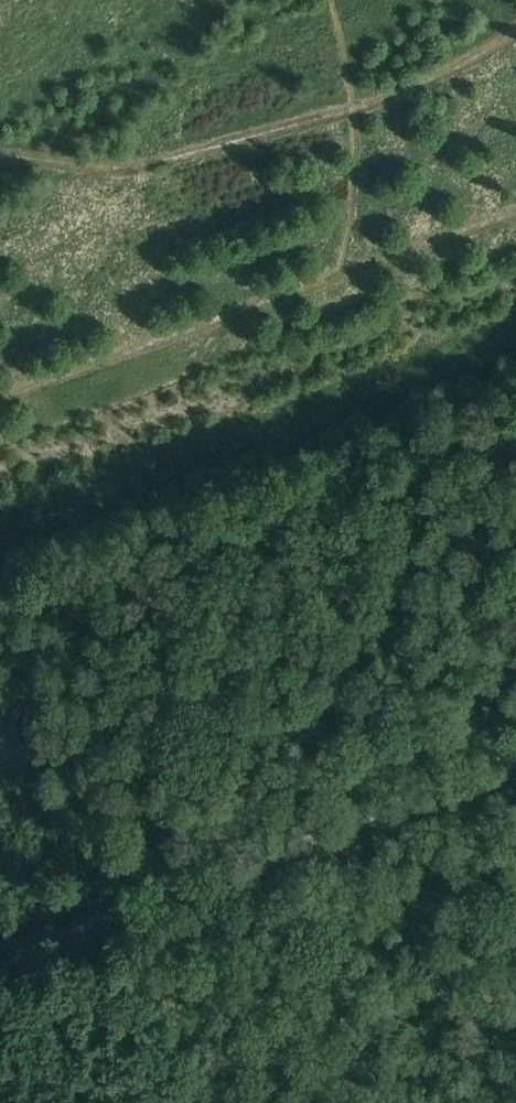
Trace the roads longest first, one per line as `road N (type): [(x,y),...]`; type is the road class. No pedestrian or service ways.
road 1 (track): [(0,947),(515,751)]
road 2 (track): [(0,398),(515,212)]

